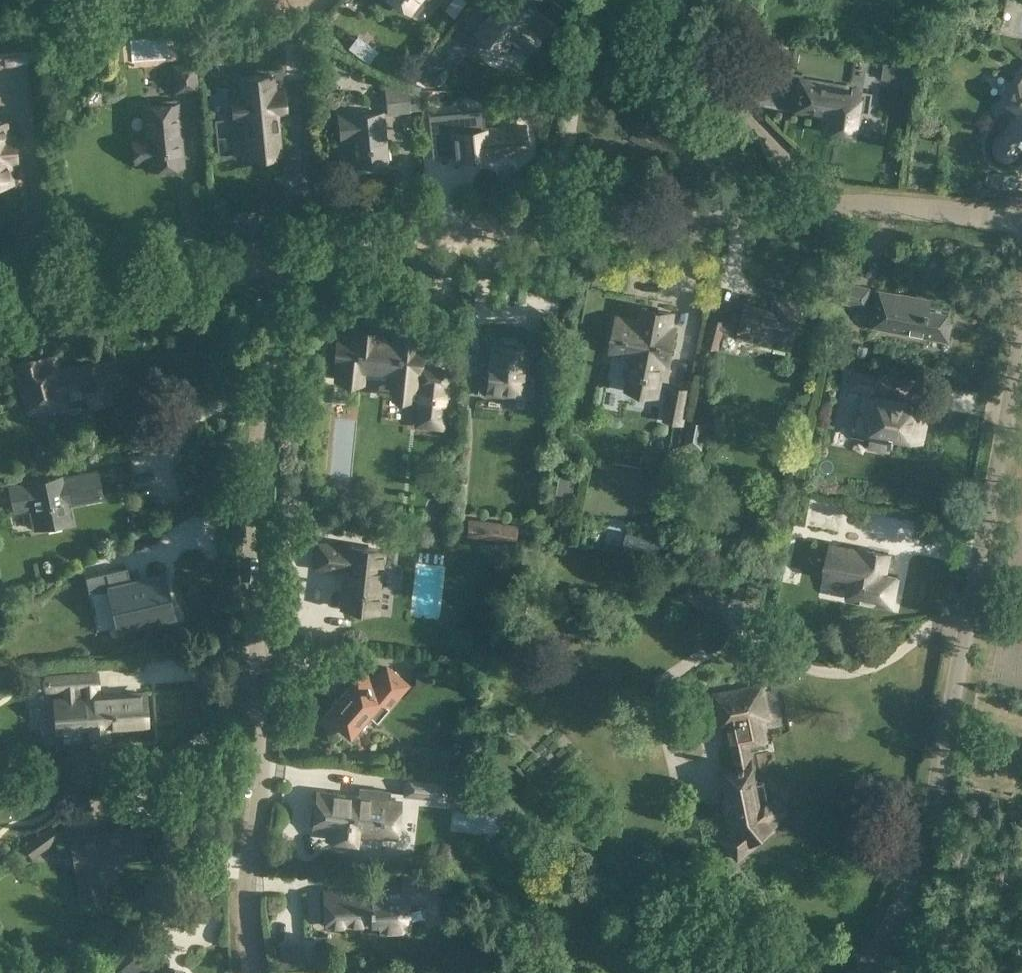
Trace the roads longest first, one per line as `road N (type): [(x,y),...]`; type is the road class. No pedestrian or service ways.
road 1 (residential): [(253,972),(248,554),(263,415),(296,259),(350,244),(787,206)]
road 2 (residential): [(862,972),(901,910),(925,844),(1021,321)]
road 3 (residential): [(588,0),(758,122),(792,159),(787,206)]
road 4 (track): [(296,259),(129,294),(0,307)]
road 5 (residential): [(787,206),(874,204),(1021,221)]

